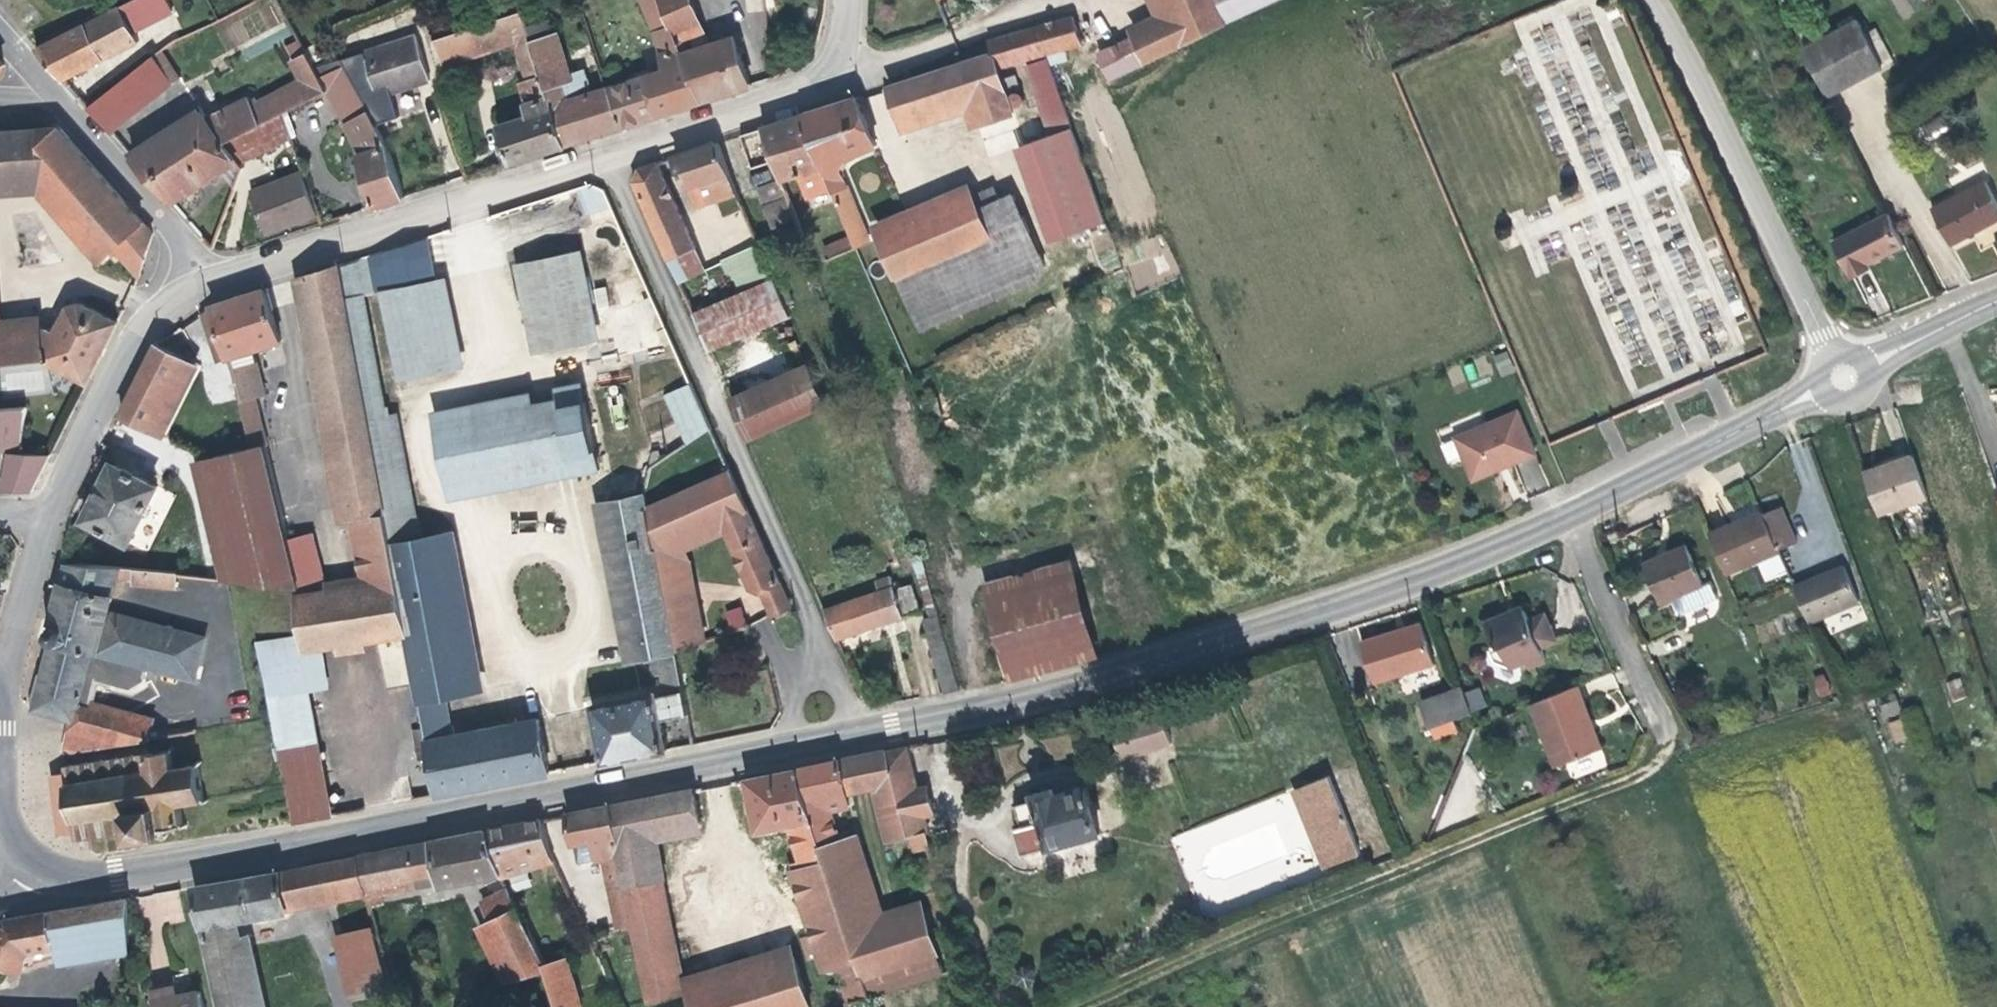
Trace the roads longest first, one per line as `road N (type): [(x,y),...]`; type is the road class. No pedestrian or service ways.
road 1 (tertiary): [(32,864),(57,875),(120,876),(791,745)]
road 2 (tertiary): [(854,733),(1180,654),(1382,589),(1567,516)]
road 3 (residential): [(1265,926),(1639,776),(1670,755),(1678,737),(1567,516)]
road 4 (residential): [(617,158),(817,636)]
road 5 (residential): [(199,282),(617,158)]
road 6 (residential): [(1651,0),(1844,377)]
road 7 (tertiary): [(1567,516),(1844,377)]
road 8 (residential): [(59,512),(124,367),(164,309),(199,282)]
road 9 (residential): [(54,88),(182,239),(199,282)]
road 10 (residential): [(617,158),(819,84),(840,64)]
road 11 (residential): [(840,64),(910,58),(1050,0)]
road 12 (track): [(1083,1006),(1265,926)]
road 13 (tertiary): [(1844,377),(1996,301)]
road 14 (residential): [(0,663),(16,649),(59,512)]
road 15 (tertiary): [(0,750),(10,833),(32,864)]

